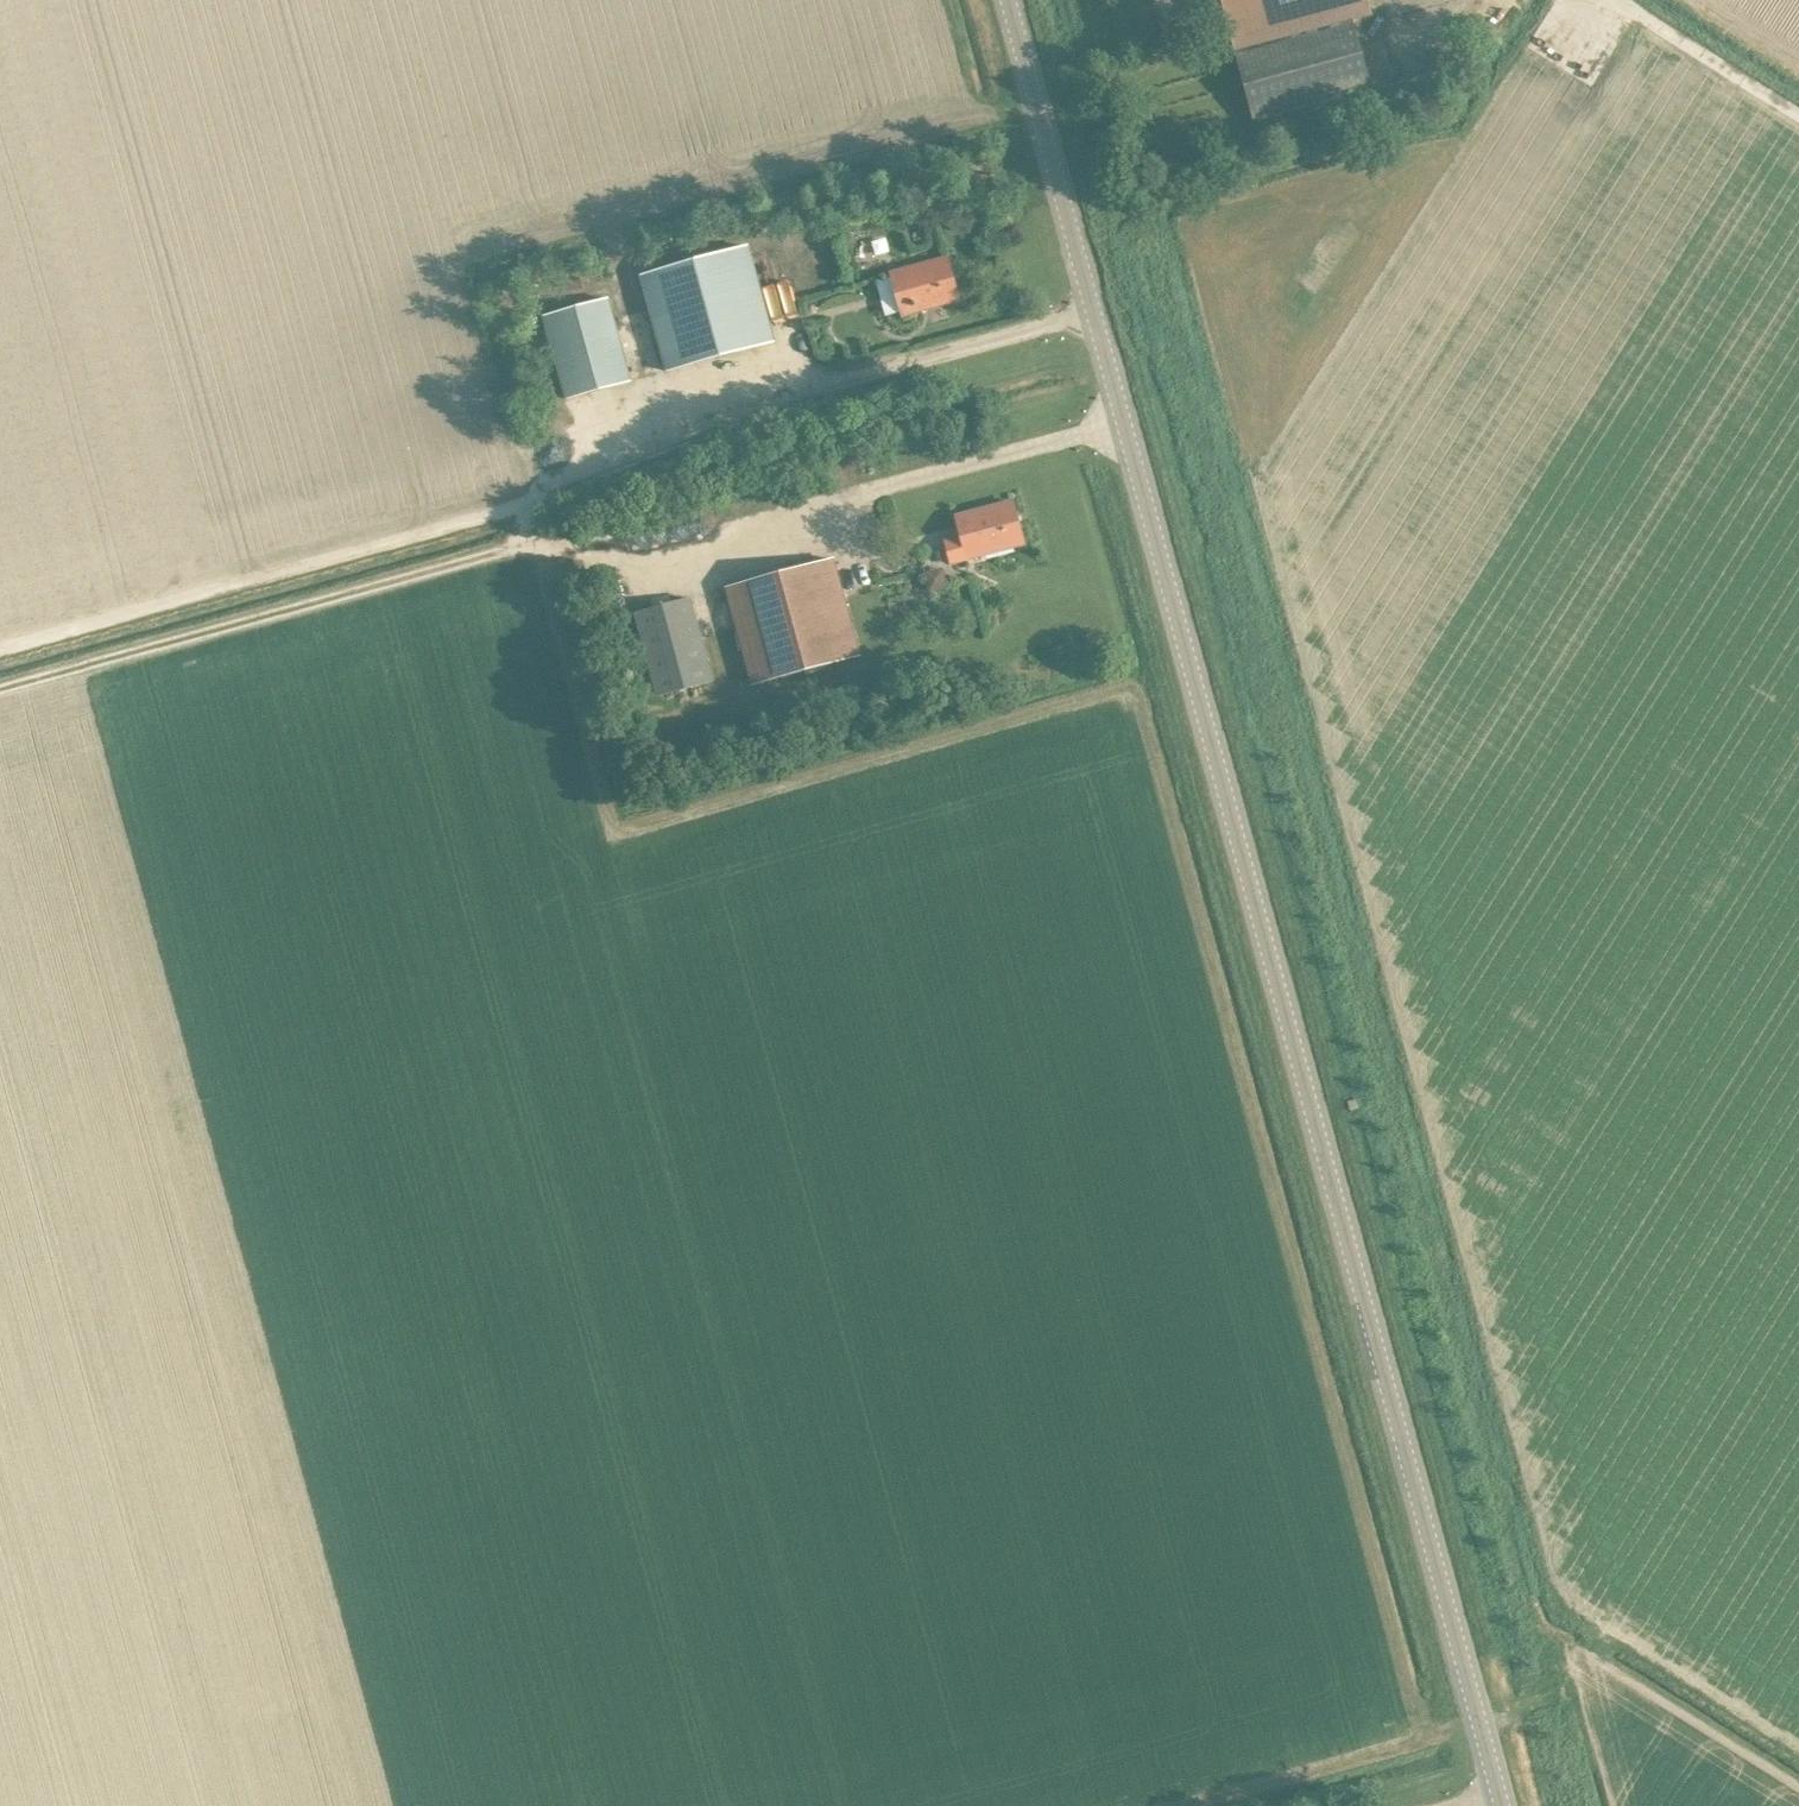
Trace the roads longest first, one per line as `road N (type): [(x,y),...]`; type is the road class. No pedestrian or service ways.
road 1 (tertiary): [(1495,1805),(1004,0)]

